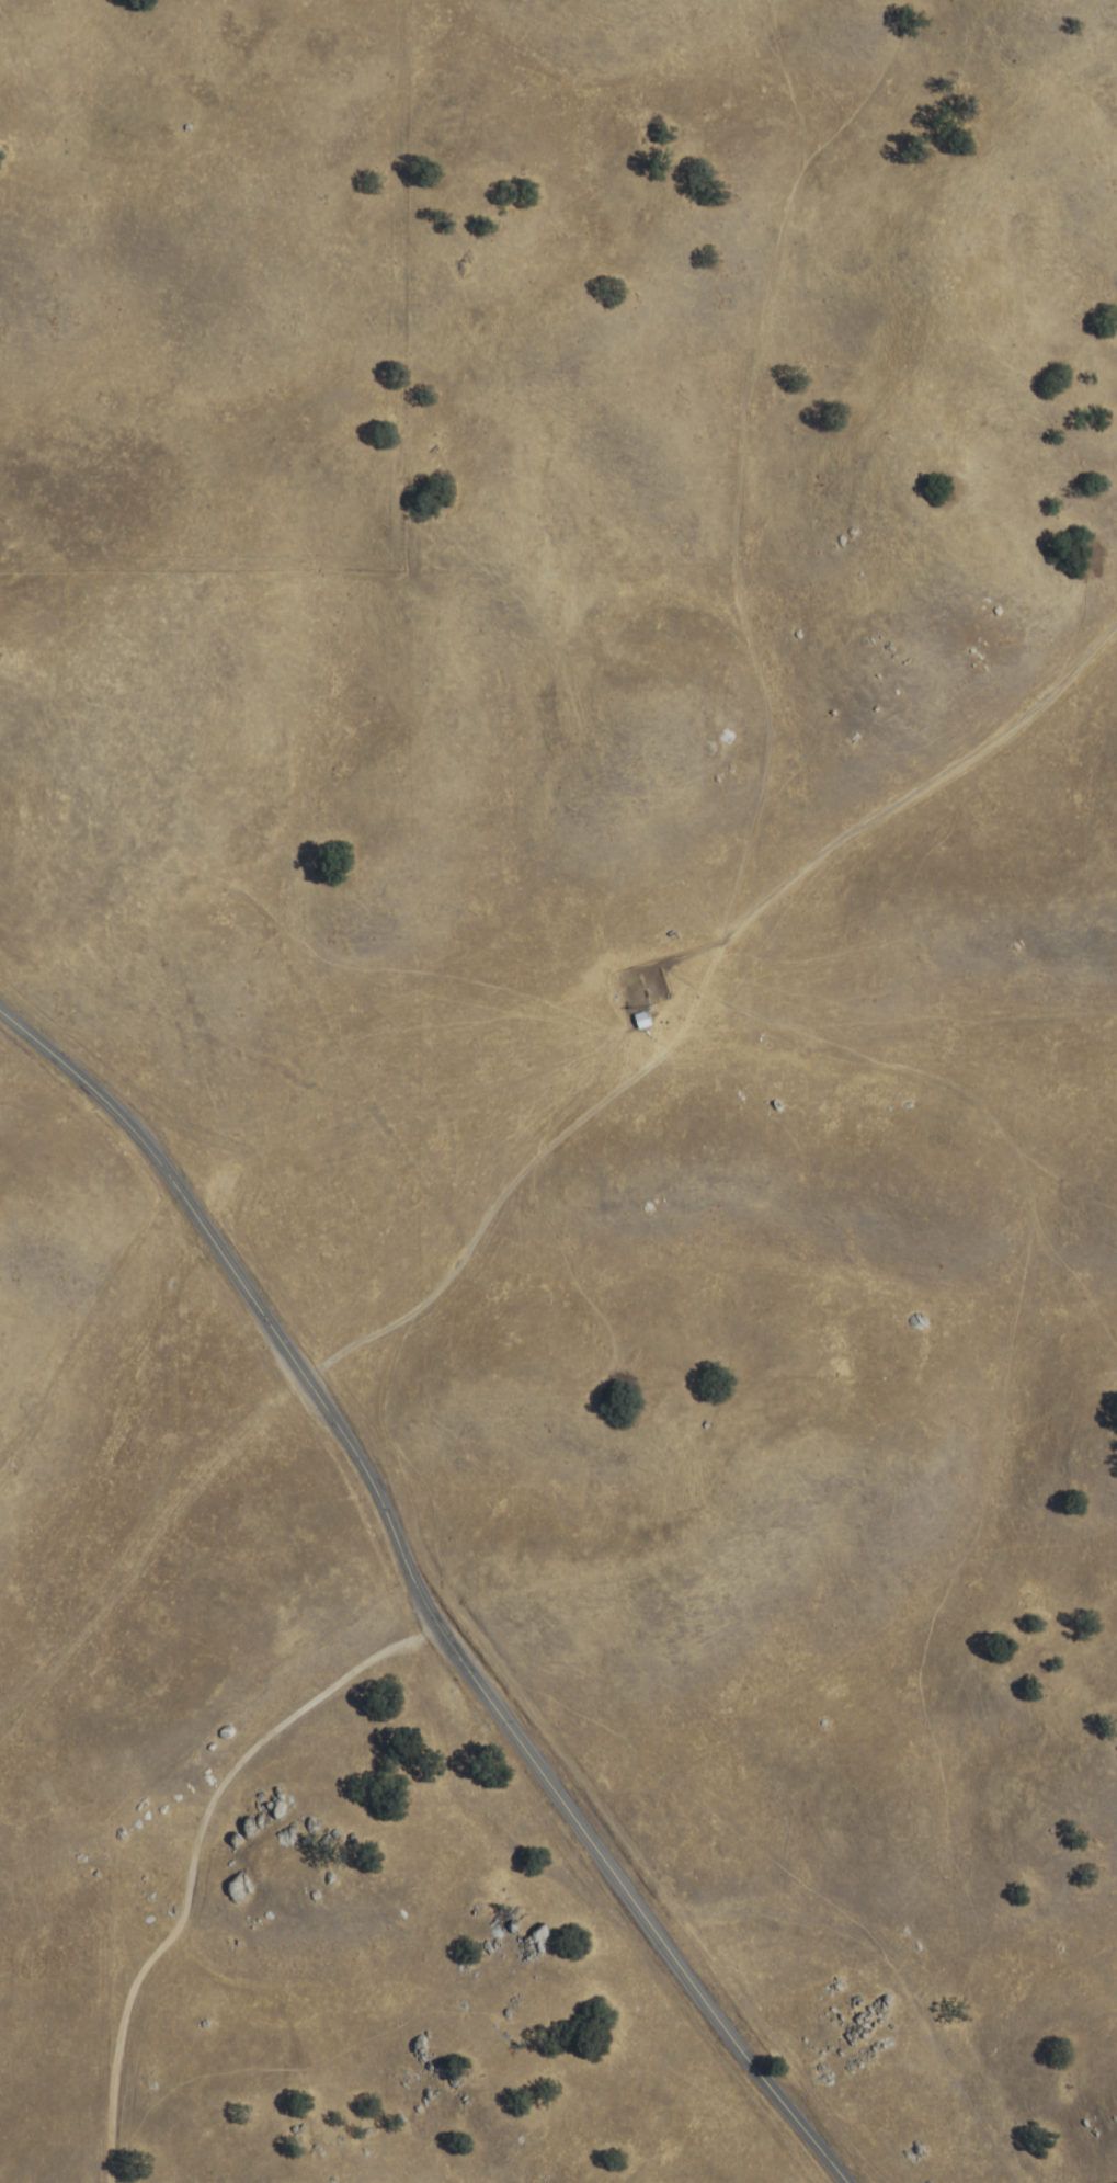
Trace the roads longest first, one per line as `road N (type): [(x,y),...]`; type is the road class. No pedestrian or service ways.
road 1 (tertiary): [(837,2182),(752,2017),(516,1653),(390,1406),(253,1335),(102,1093),(0,1015)]
road 2 (track): [(390,1406),(446,1255),(820,856),(1116,619)]

